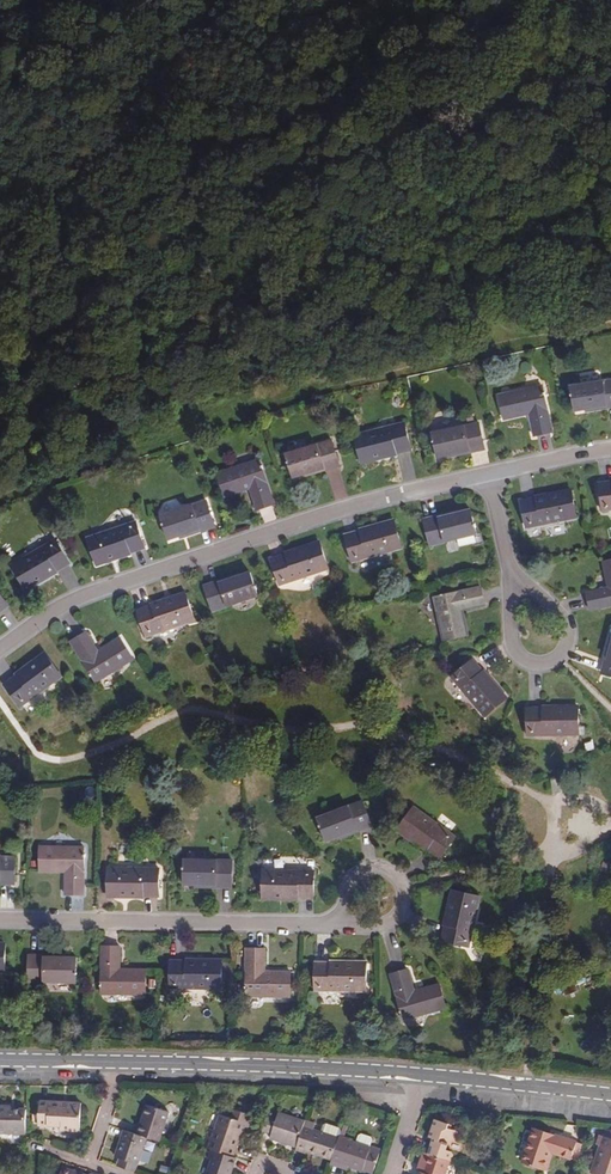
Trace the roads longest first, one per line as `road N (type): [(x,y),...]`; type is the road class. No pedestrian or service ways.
road 1 (residential): [(0,650),(61,605),(188,558),(401,493),(488,476)]
road 2 (residential): [(0,920),(323,924),(353,917)]
road 3 (residential): [(116,1062),(424,1075)]
road 4 (residential): [(424,1075),(610,1096)]
road 5 (residential): [(509,570),(510,643),(523,660),(557,658),(567,628),(560,614)]
road 6 (residential): [(353,917),(382,927),(400,917),(408,898),(395,871),(376,865),(358,872)]
road 7 (residential): [(488,476),(610,451)]

